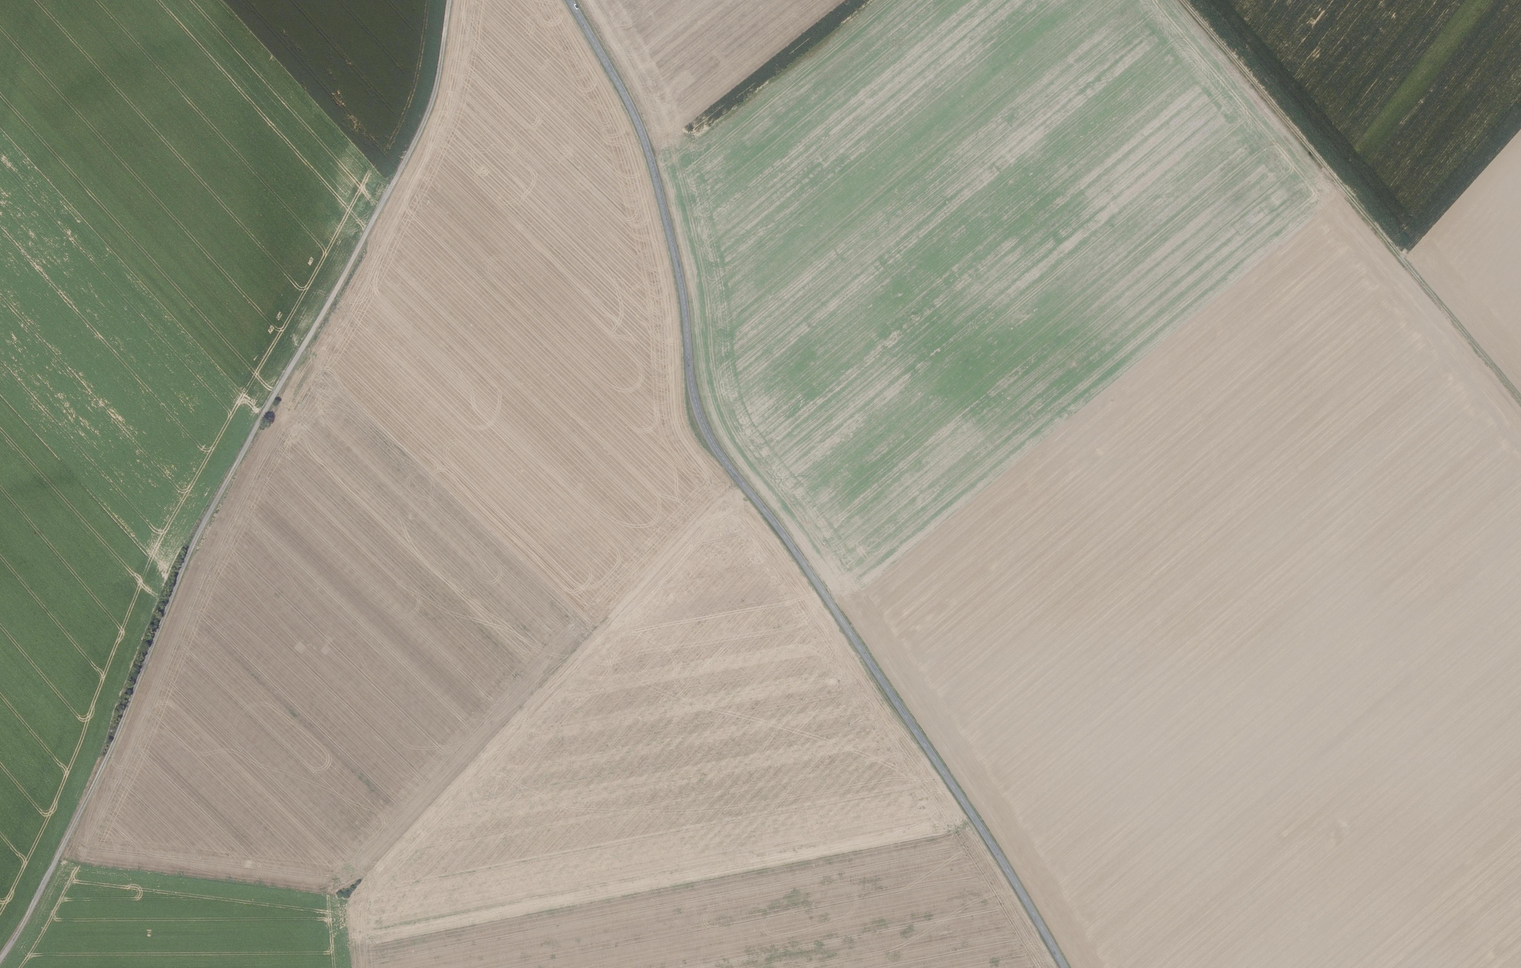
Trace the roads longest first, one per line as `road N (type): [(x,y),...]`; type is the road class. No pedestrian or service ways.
road 1 (tertiary): [(1064,967),(981,829),(706,431),(649,154),(570,0)]
road 2 (track): [(0,959),(100,776),(196,543),(422,131),(438,85),(450,0)]
road 3 (track): [(1183,0),(1520,401)]

